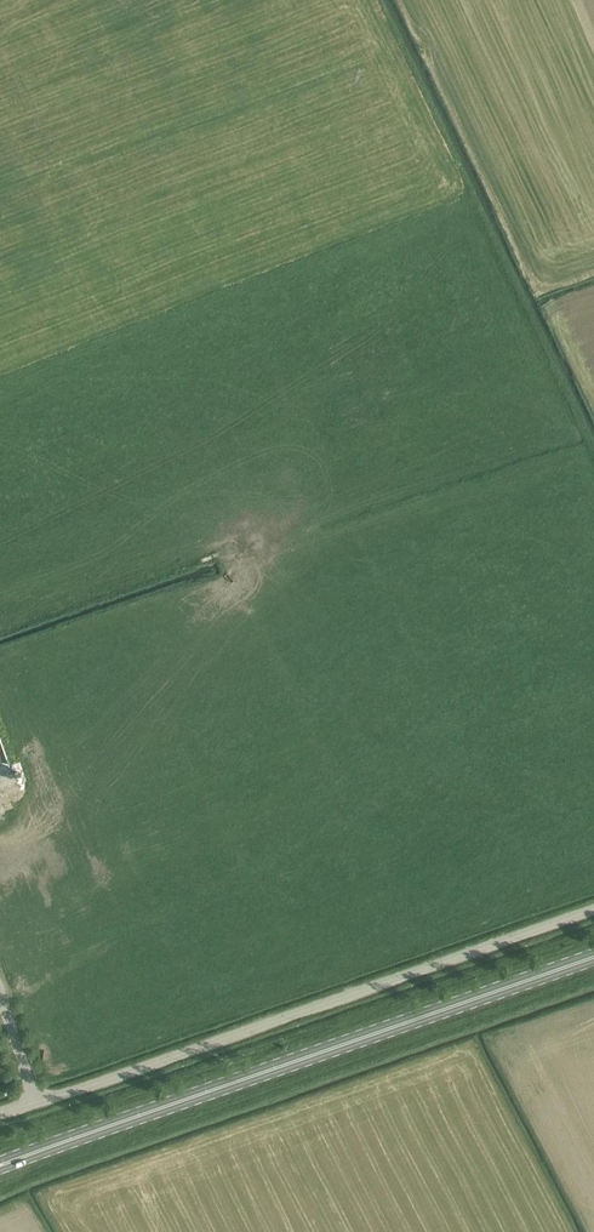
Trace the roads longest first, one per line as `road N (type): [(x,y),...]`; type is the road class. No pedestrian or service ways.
road 1 (primary): [(0,1166),(593,958)]
road 2 (unclassified): [(0,1114),(593,909)]

